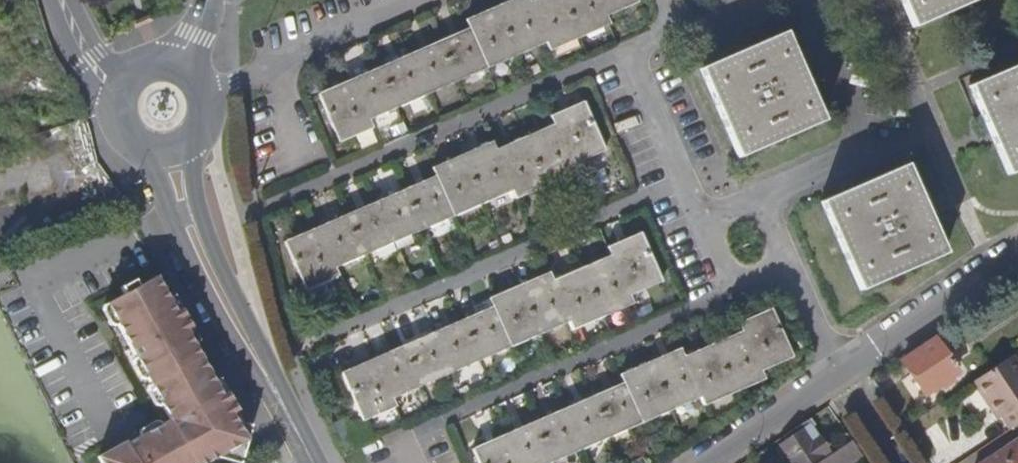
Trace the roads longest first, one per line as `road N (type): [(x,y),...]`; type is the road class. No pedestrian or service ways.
road 1 (residential): [(1017,256),(711,462)]
road 2 (tertiary): [(173,158),(185,213),(308,462)]

